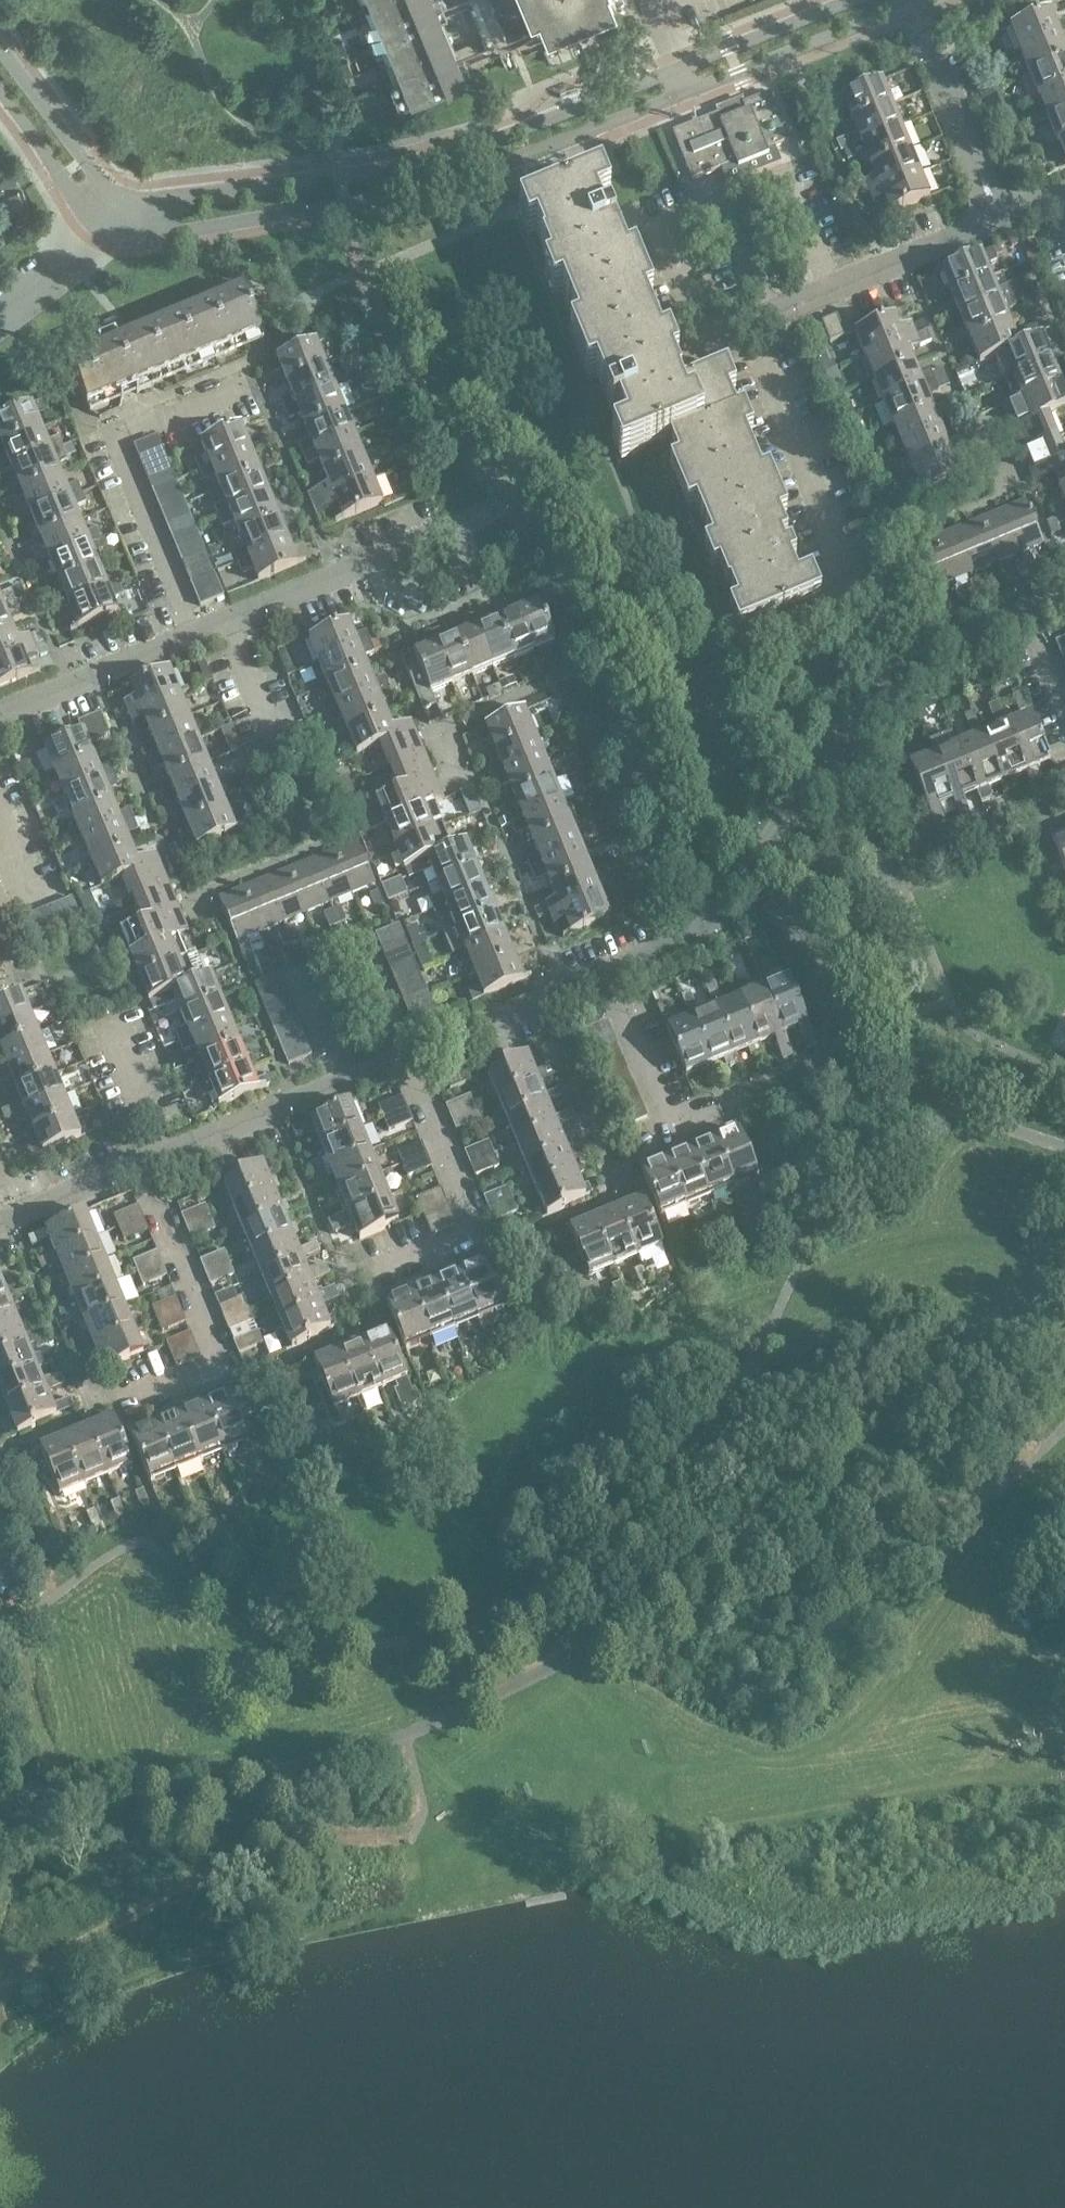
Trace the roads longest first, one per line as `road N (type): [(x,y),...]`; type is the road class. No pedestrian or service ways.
road 1 (tertiary): [(109,221),(144,232),(425,190),(692,94)]
road 2 (tertiary): [(681,68),(485,146),(416,165),(179,204),(125,202)]
road 3 (unclassified): [(737,888),(799,792),(883,686),(916,662),(1032,614)]
road 4 (residential): [(194,635),(115,436),(246,387)]
road 5 (residential): [(101,1403),(216,1364),(132,1166)]
road 6 (residential): [(371,1280),(457,1242),(476,1217),(414,1053)]
road 7 (unclassified): [(746,324),(1001,221)]
road 8 (residential): [(847,572),(746,324)]
road 9 (tertiary): [(692,94),(911,6)]
road 10 (unclassified): [(1001,221),(911,6)]
road 11 (residential): [(0,714),(194,635)]
road 12 (residential): [(414,1053),(608,976)]
road 13 (tertiary): [(125,202),(79,154),(0,42)]
road 14 (residential): [(150,1157),(338,1082)]
road 15 (tertiary): [(849,0),(681,68)]
road 16 (residential): [(346,574),(369,599),(405,609),(449,580),(458,561),(456,532)]
road 17 (tertiary): [(0,87),(83,202),(109,221)]
road 18 (residential): [(672,1133),(608,976)]
road 19 (residential): [(194,635),(346,574)]
road 20 (residential): [(608,976),(686,942),(737,888)]
road 21 (residential): [(150,1157),(98,1021)]
road 22 (residential): [(0,1222),(132,1166)]
road 23 (unclassified): [(0,305),(109,221)]
road 24 (residential): [(338,1082),(292,969)]

